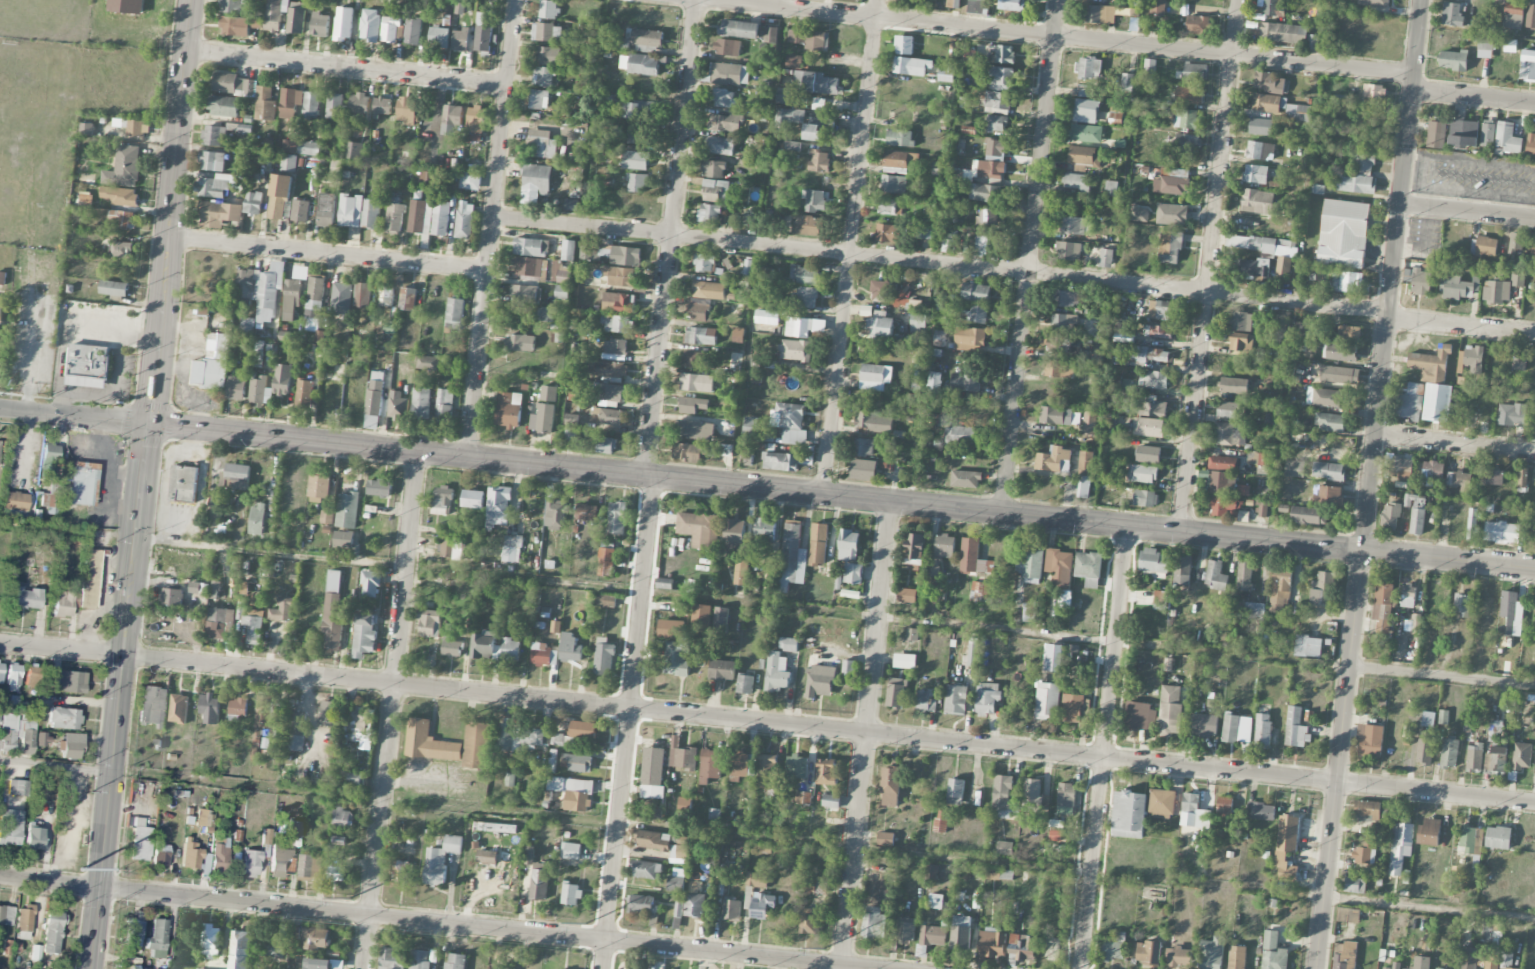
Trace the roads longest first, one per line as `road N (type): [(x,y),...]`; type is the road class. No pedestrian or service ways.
road 1 (residential): [(1534,804),(0,643)]
road 2 (tertiary): [(149,426),(1534,571)]
road 3 (residential): [(1318,968),(1422,0)]
road 4 (residential): [(861,968),(0,879)]
road 5 (residential): [(1414,75),(654,0)]
road 6 (residential): [(1117,283),(493,218)]
road 7 (secondary): [(94,968),(149,426)]
road 8 (residential): [(1181,533),(1238,0)]
road 9 (residential): [(1002,515),(1058,0)]
road 10 (residential): [(366,968),(419,453)]
road 11 (residential): [(823,497),(877,0)]
road 12 (residential): [(602,968),(654,478)]
road 13 (residential): [(644,477),(696,0)]
road 14 (residential): [(842,968),(889,503)]
road 15 (residential): [(467,459),(517,0)]
road 16 (residential): [(1083,968),(1127,528)]
road 17 (secondary): [(149,426),(192,0)]
road 18 (residential): [(507,86),(187,50)]
road 19 (residential): [(487,272),(168,238)]
road 20 (residential): [(1389,311),(1117,283)]
road 21 (residential): [(1534,920),(1327,898)]
road 22 (residential): [(1534,687),(1351,668)]
road 23 (residential): [(1534,453),(1375,436)]
road 24 (residential): [(0,409),(149,426)]
road 25 (residential): [(1534,335),(1388,320)]
road 26 (residential): [(1534,219),(1400,205)]
road 27 (residential): [(1412,88),(1534,101)]

